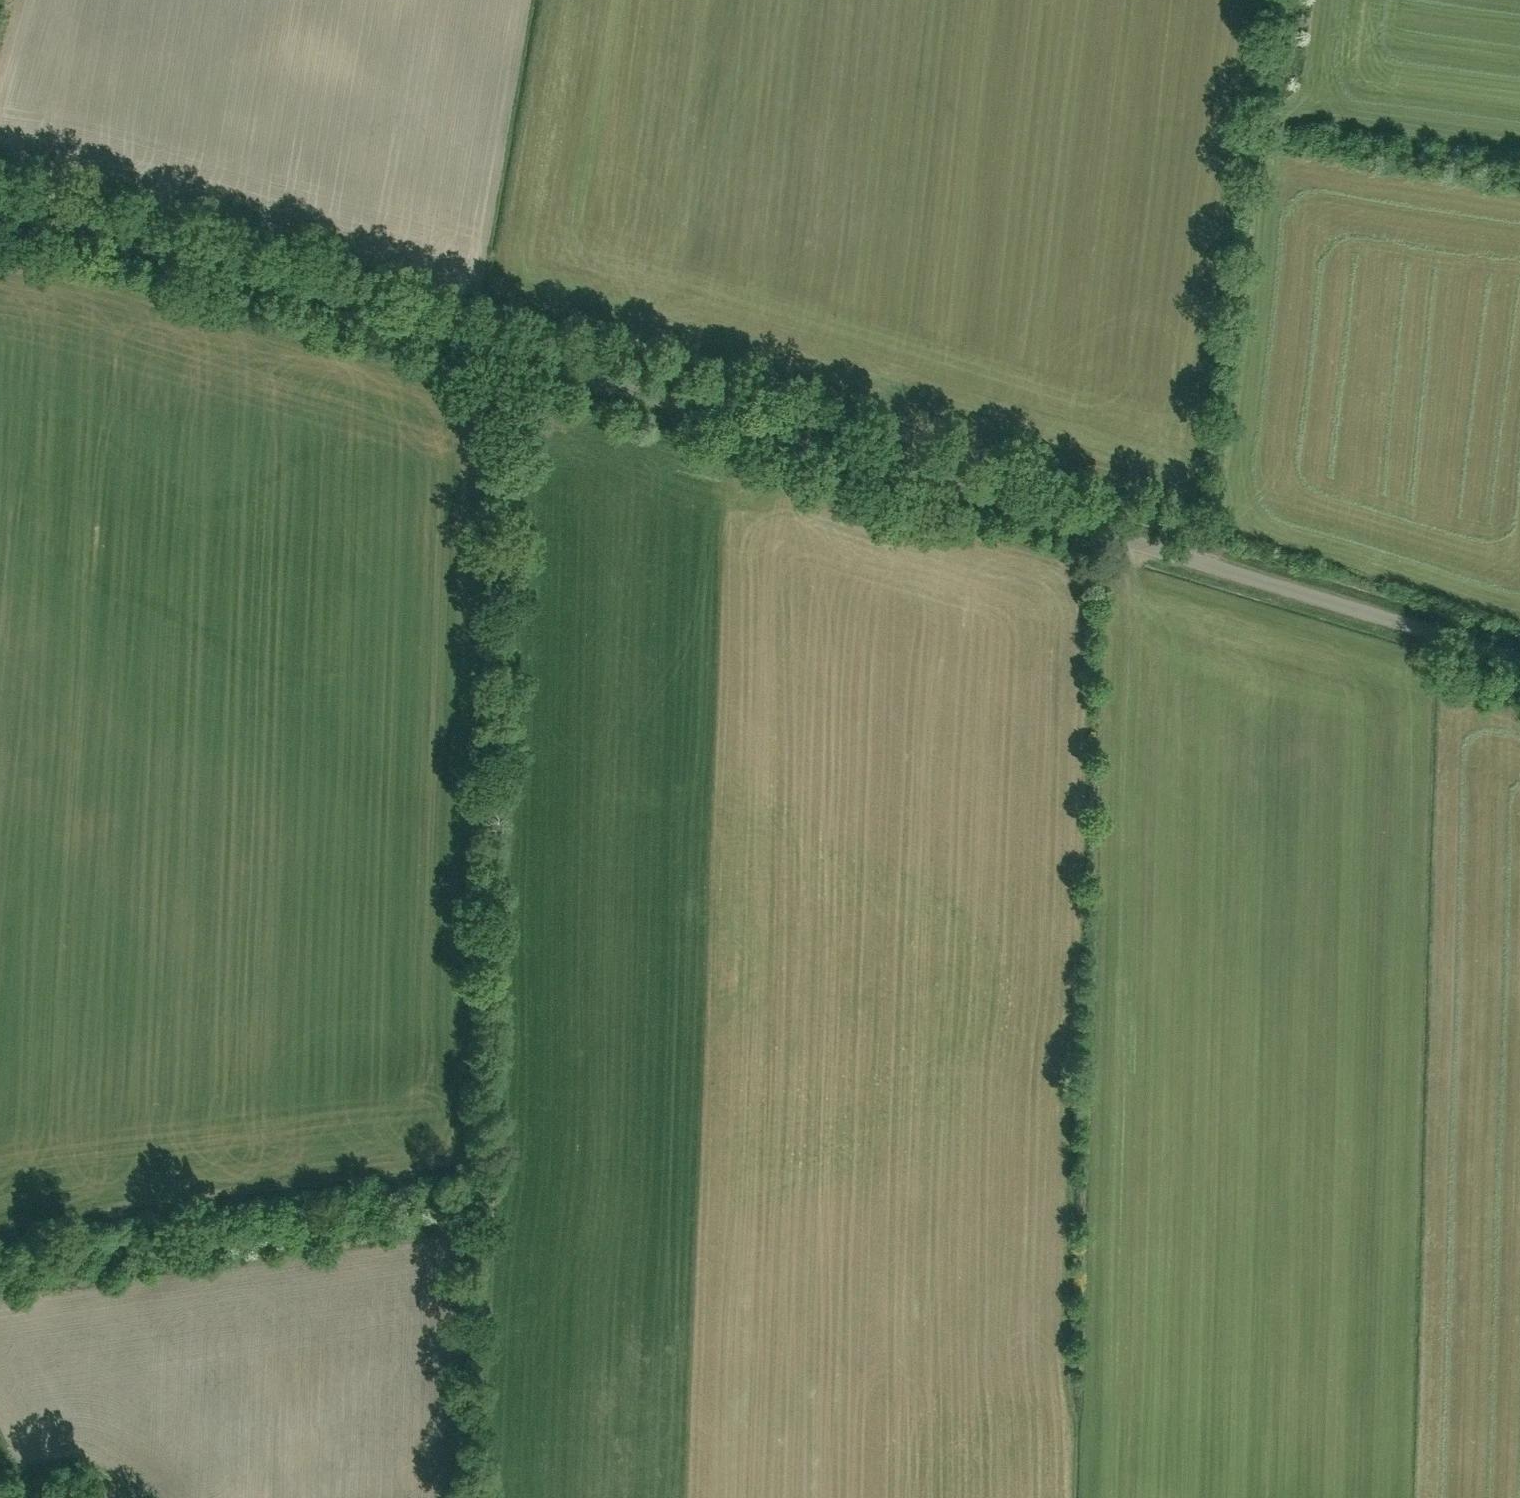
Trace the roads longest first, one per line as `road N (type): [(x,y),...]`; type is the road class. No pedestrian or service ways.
road 1 (unclassified): [(1519,647),(1136,526),(238,274),(0,224)]

